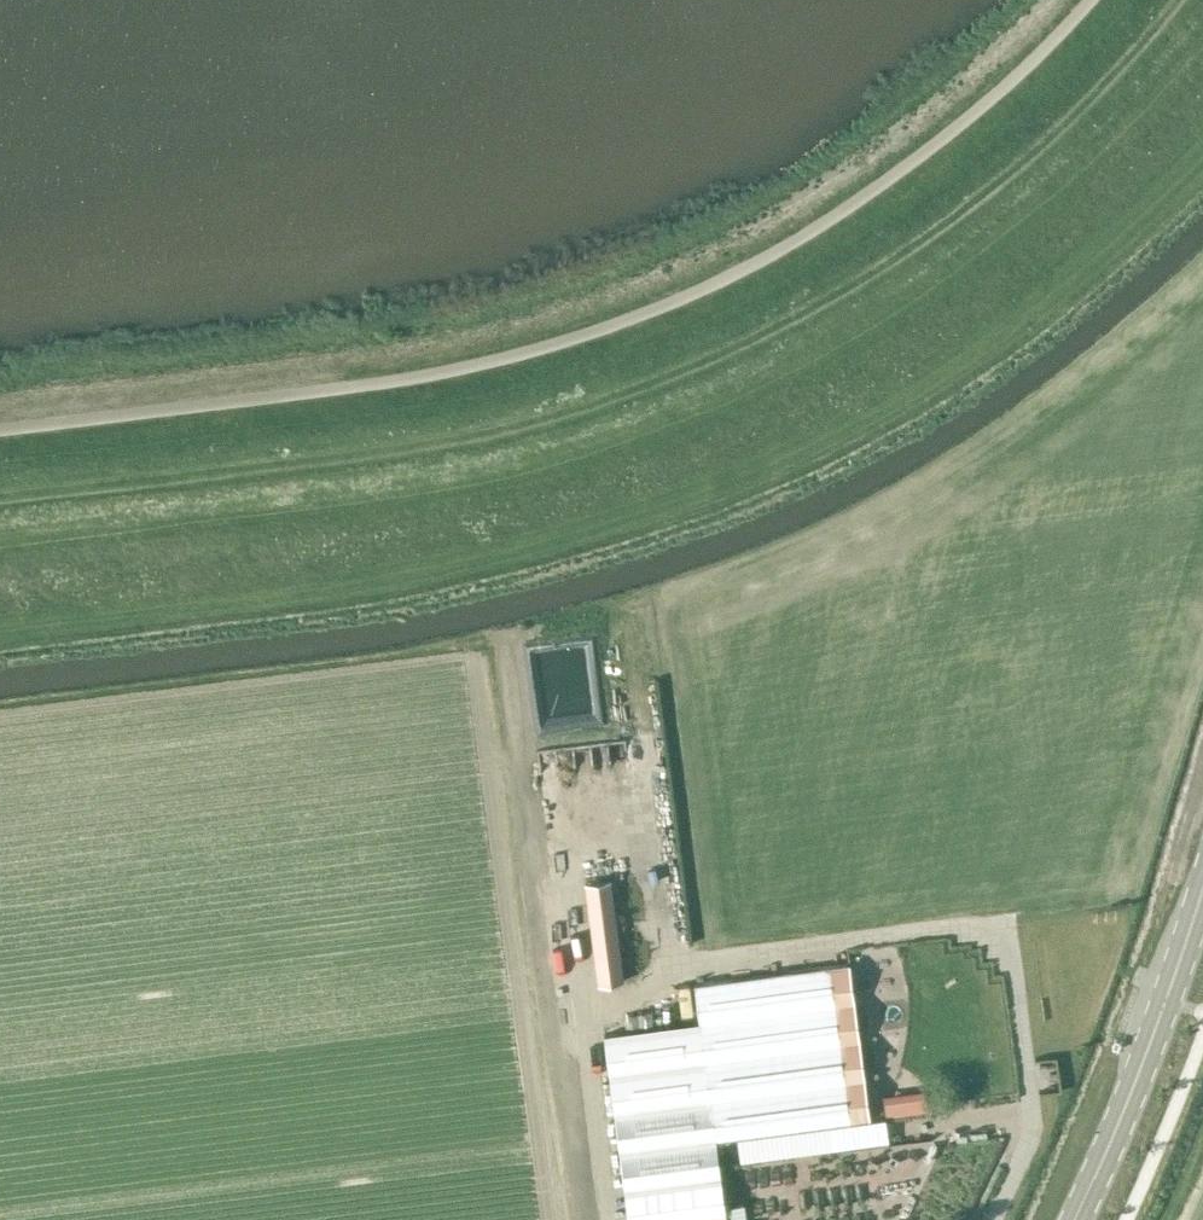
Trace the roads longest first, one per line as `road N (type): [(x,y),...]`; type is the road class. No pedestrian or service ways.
road 1 (unclassified): [(0,430),(436,374),(544,349),(676,302),(784,248),(891,177),(1014,79),(1091,0)]
road 2 (secondary): [(1075,1219),(1152,1038),(1202,888)]

